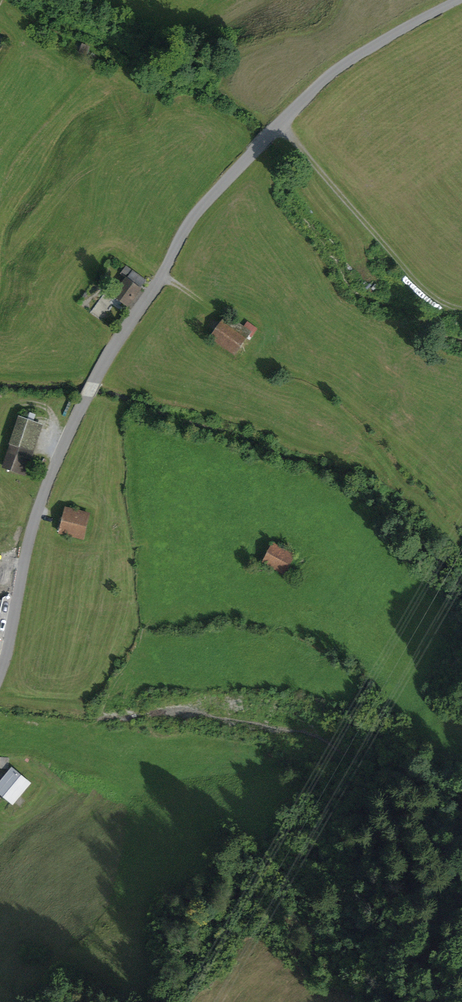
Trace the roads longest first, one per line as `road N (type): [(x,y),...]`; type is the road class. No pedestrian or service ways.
road 1 (tertiary): [(457,0),(329,75),(188,222),(93,384),(50,478),(0,671)]
road 2 (track): [(461,310),(427,297),(281,124)]

